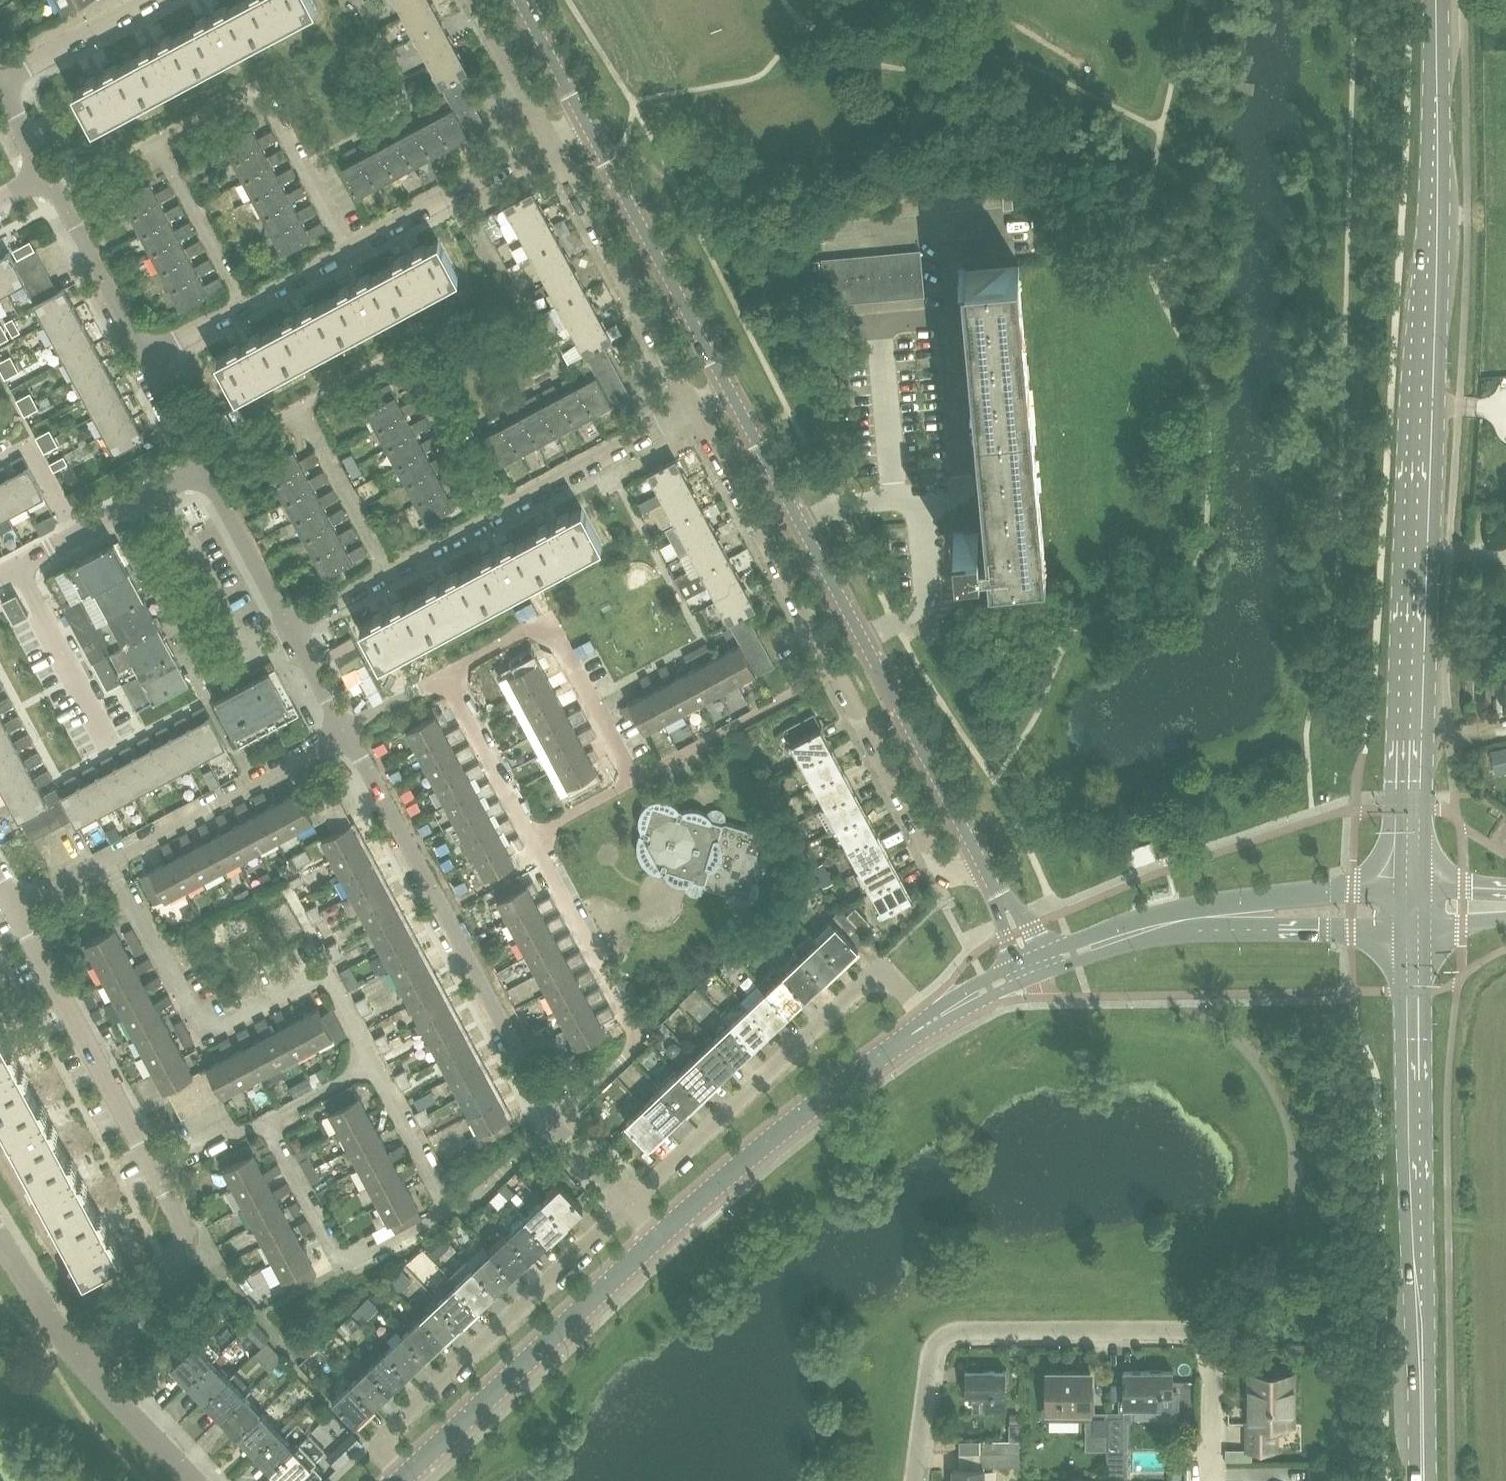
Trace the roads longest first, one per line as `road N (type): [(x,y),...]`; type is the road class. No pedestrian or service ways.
road 1 (secondary): [(1410,886),(1435,0)]
road 2 (residential): [(694,409),(799,596),(804,621),(929,858),(958,874),(986,869)]
road 3 (secondary): [(1418,1480),(1410,929)]
road 4 (tertiary): [(986,869),(731,391)]
road 5 (residential): [(914,1480),(935,1347),(964,1331),(1192,1337),(1209,1345),(1212,1458)]
road 6 (residential): [(554,1127),(344,731)]
road 7 (residential): [(373,1062),(329,976),(308,977),(203,1037),(108,858)]
road 8 (residential): [(530,835),(632,778),(548,622),(442,676)]
road 9 (residential): [(927,1022),(891,978),(876,975),(628,1199)]
road 10 (residential): [(628,1199),(375,1440),(404,1474)]
road 11 (tertiary): [(1410,886),(1181,910),(1040,956)]
road 12 (tertiary): [(1047,974),(1148,938),(1191,931),(1410,929)]
road 13 (residential): [(554,1127),(642,1044),(530,835)]
road 14 (tertiary): [(404,1474),(663,1234)]
road 15 (tertiary): [(663,1234),(824,1097),(927,1022)]
road 16 (tertiary): [(731,391),(580,117)]
road 17 (residential): [(553,138),(629,281),(633,306),(694,409)]
road 18 (residential): [(348,247),(260,85),(160,138)]
road 19 (residential): [(487,517),(397,354),(300,405)]
road 20 (residential): [(153,1168),(17,908)]
road 21 (residential): [(267,1118),(346,1267),(447,1211)]
road 22 (residential): [(108,858),(344,731)]
road 23 (residential): [(86,1372),(189,1244),(153,1168)]
road 24 (residential): [(487,517),(694,409)]
road 25 (residential): [(348,247),(553,138)]
road 26 (residential): [(110,744),(17,566)]
road 27 (residential): [(145,360),(57,193)]
road 28 (residential): [(387,571),(300,405)]
road 29 (residential): [(290,624),(199,462)]
road 30 (residential): [(245,301),(160,138)]
road 31 (residential): [(530,835),(442,676)]
road 32 (residential): [(447,1211),(373,1062)]
road 33 (unclassified): [(86,1372),(0,1237)]
road 34 (residential): [(479,0),(553,138)]
road 35 (residential): [(0,74),(138,0)]
road 36 (unclassified): [(188,1480),(86,1372)]
road 37 (residential): [(79,532),(199,462)]
road 38 (residential): [(447,1211),(554,1127)]
road 39 (residential): [(79,532),(30,443),(0,459)]
road 40 (tertiary): [(580,117),(518,0)]
road 41 (residential): [(153,1168),(221,1131),(238,1133),(267,1118)]

